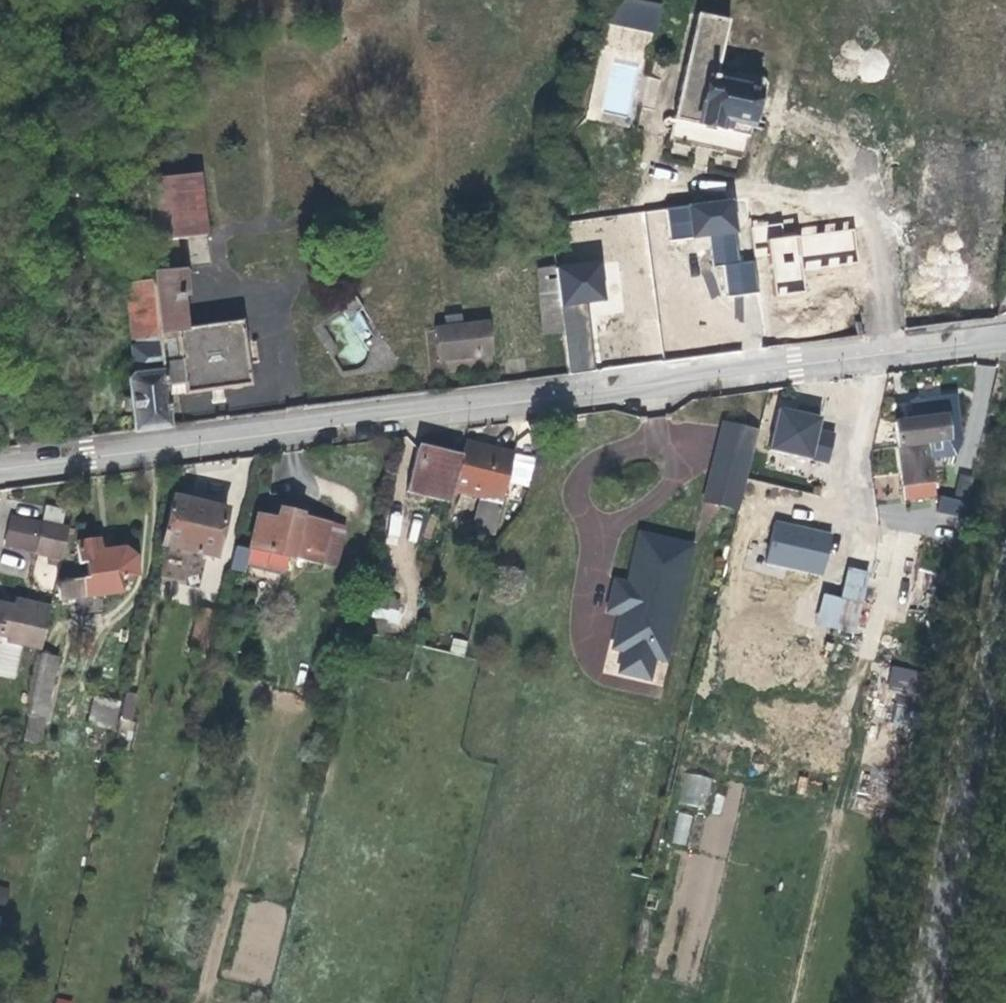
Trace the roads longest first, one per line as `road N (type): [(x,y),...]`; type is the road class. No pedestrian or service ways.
road 1 (residential): [(1005,332),(0,465)]
road 2 (secondary): [(937,1002),(1005,665)]

